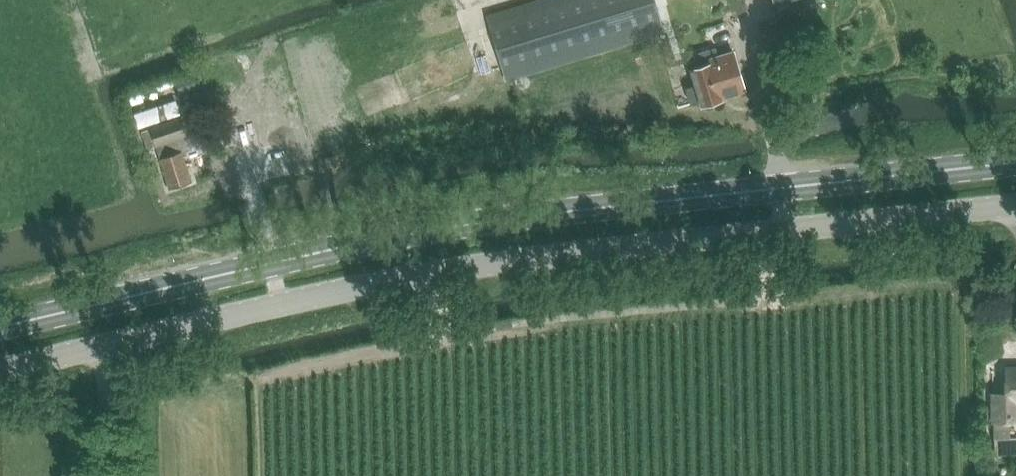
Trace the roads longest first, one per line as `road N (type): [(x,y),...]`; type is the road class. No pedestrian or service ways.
road 1 (secondary): [(1015,163),(484,222),(0,329)]
road 2 (unclassified): [(0,371),(468,267),(1015,212)]

